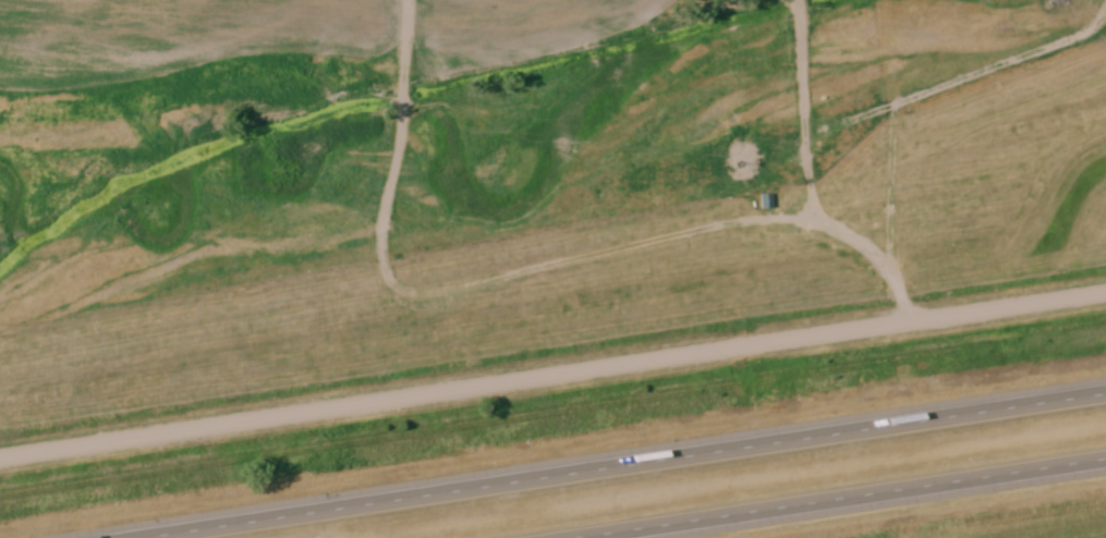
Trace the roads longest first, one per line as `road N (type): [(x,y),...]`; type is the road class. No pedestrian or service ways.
road 1 (residential): [(0,459),(1105,292)]
road 2 (motorway): [(1105,392),(121,537)]
road 3 (motorway): [(565,537),(1105,458)]

